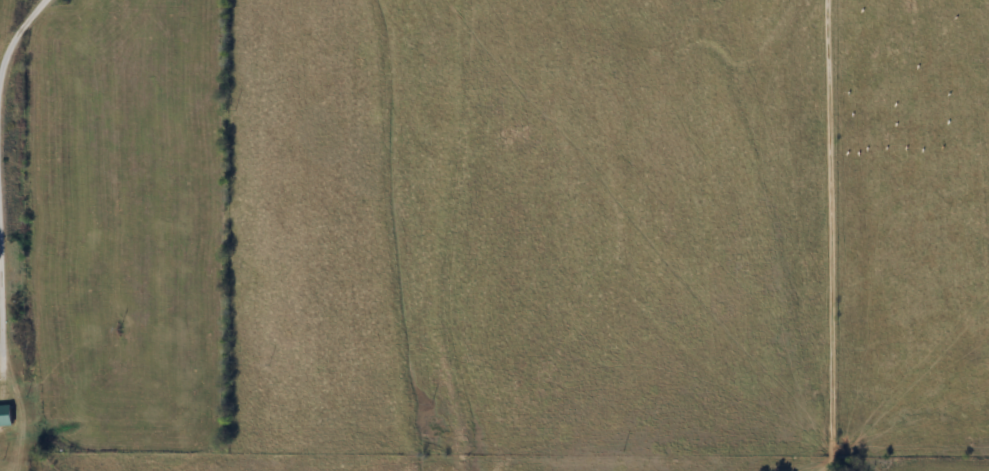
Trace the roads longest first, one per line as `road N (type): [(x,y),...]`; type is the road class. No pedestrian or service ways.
road 1 (residential): [(1,259),(7,394)]

